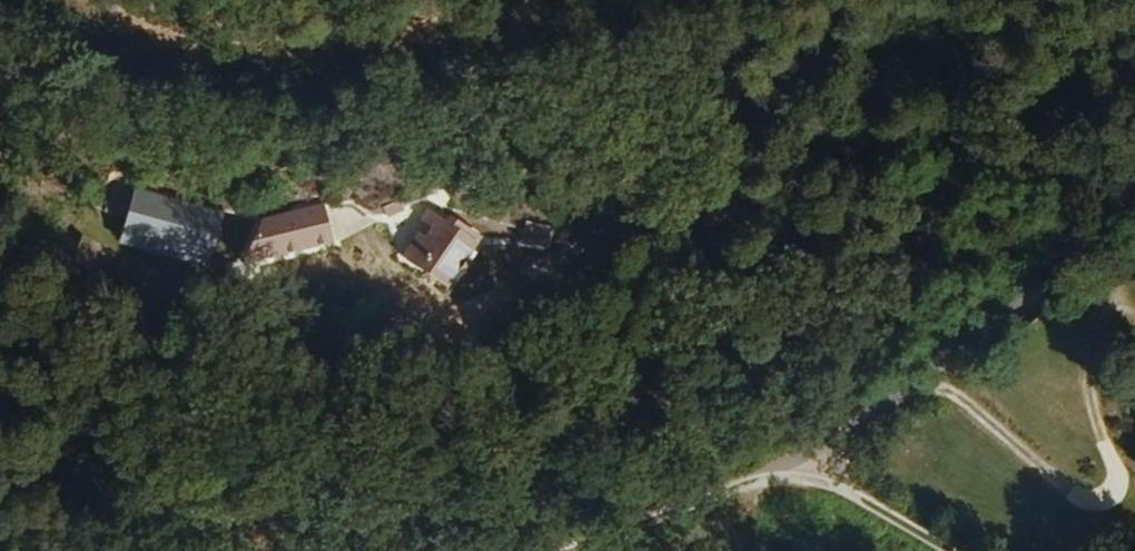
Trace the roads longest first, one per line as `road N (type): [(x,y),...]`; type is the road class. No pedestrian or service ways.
road 1 (track): [(120,550),(133,531),(162,517),(403,507),(700,358),(761,307),(759,272),(724,259),(661,255),(577,266)]
road 2 (residential): [(943,550),(801,477)]
road 3 (track): [(769,477),(747,516),(672,550)]

